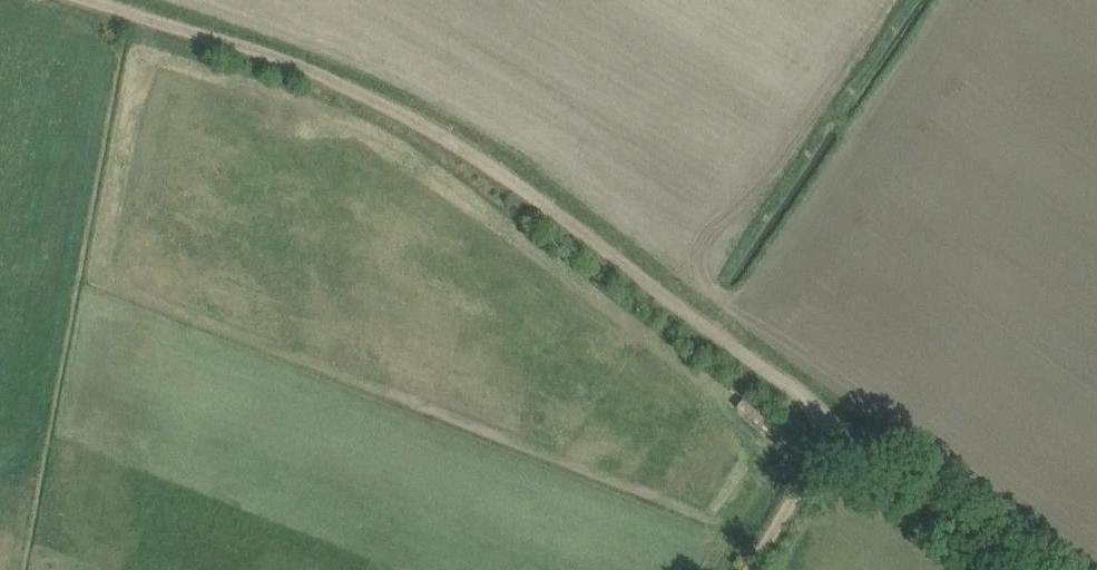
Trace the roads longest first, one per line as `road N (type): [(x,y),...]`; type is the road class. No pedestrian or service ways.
road 1 (track): [(1016,569),(444,120),(347,80),(271,59)]
road 2 (track): [(100,0),(271,59)]
road 3 (track): [(832,432),(749,569)]

